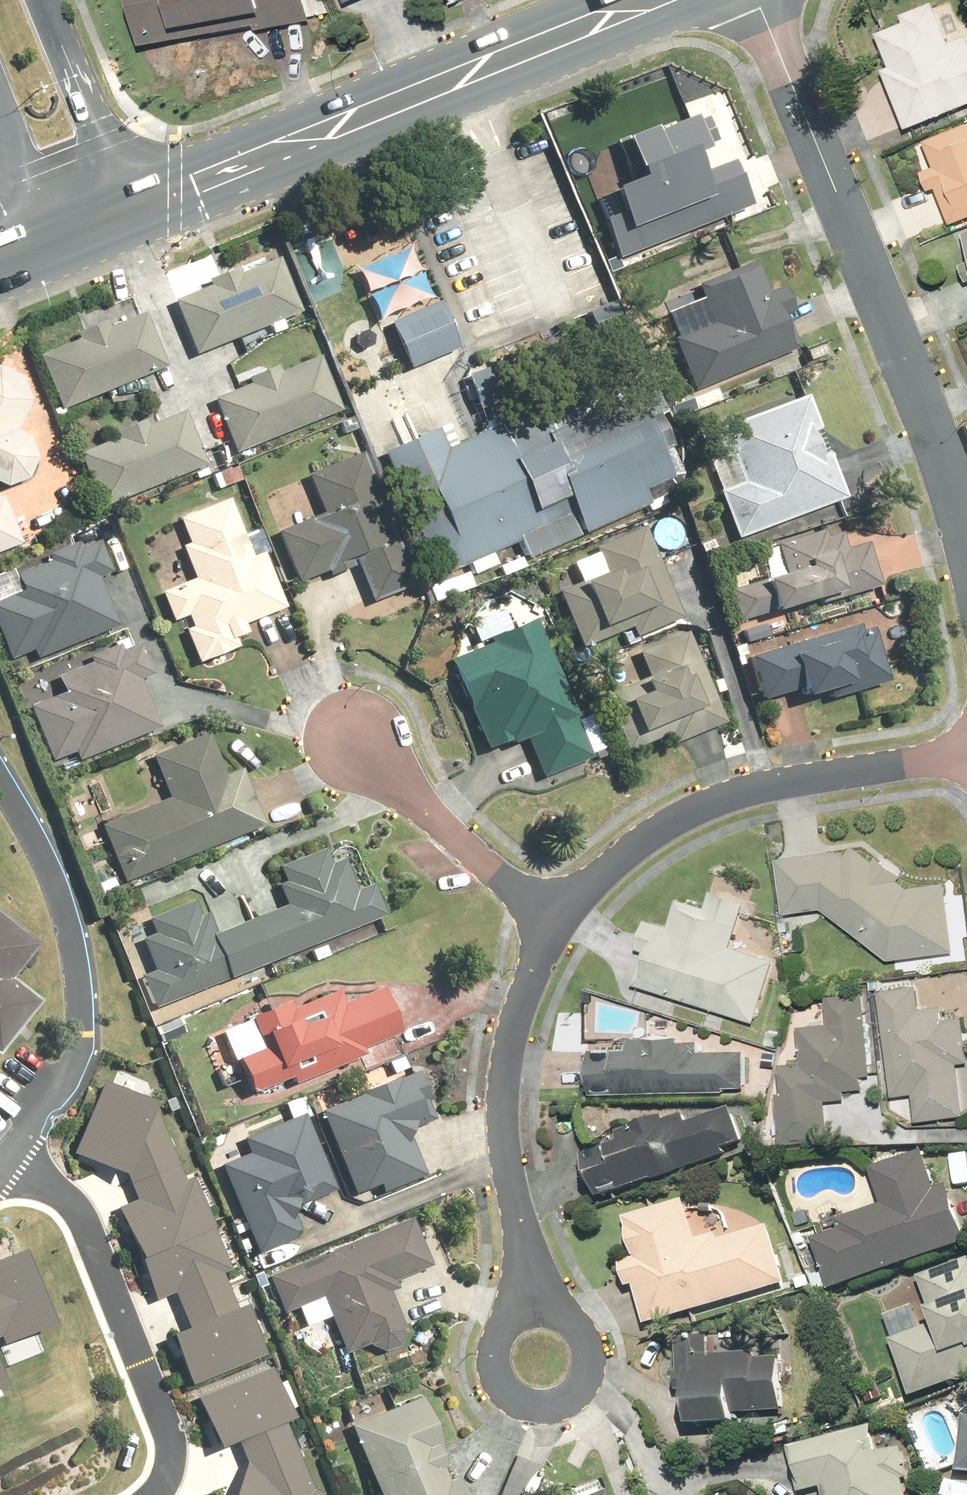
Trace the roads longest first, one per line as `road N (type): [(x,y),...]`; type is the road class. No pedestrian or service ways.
road 1 (residential): [(769,0),(966,541)]
road 2 (secondary): [(134,211),(655,0)]
road 3 (residential): [(563,924),(628,854),(709,799),(966,755)]
road 4 (residential): [(0,778),(49,868),(73,950),(82,1024),(77,1065),(6,1161)]
road 5 (residential): [(6,1161),(80,1209),(166,1433),(169,1456),(153,1494)]
road 6 (residential): [(540,1294),(515,1211),(507,1055),(532,978),(563,924)]
road 7 (residential): [(356,734),(563,924)]
road 8 (residential): [(540,1294),(498,1344),(495,1375),(517,1399),(539,1407),(580,1385),(584,1356),(575,1330),(557,1313)]
road 9 (tertiary): [(46,0),(134,211)]
road 10 (tertiary): [(60,238),(0,86)]

